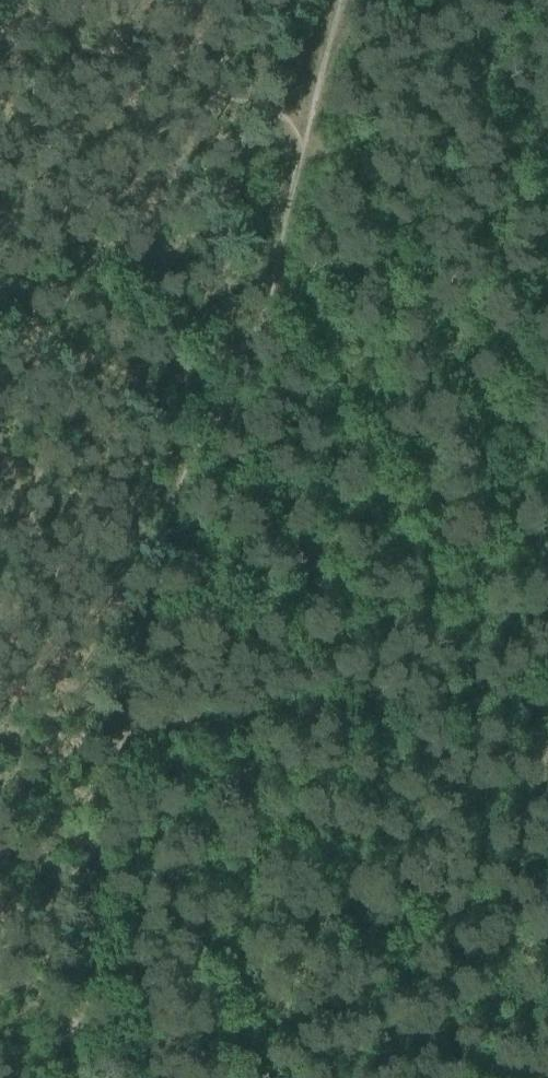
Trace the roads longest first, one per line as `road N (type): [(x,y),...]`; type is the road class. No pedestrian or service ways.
road 1 (track): [(0,864),(94,869),(167,515),(250,361),(312,144)]
road 2 (track): [(118,740),(547,702)]
road 3 (track): [(0,322),(120,374),(204,437)]
road 4 (track): [(73,1077),(94,869)]
road 5 (track): [(312,144),(349,0)]

